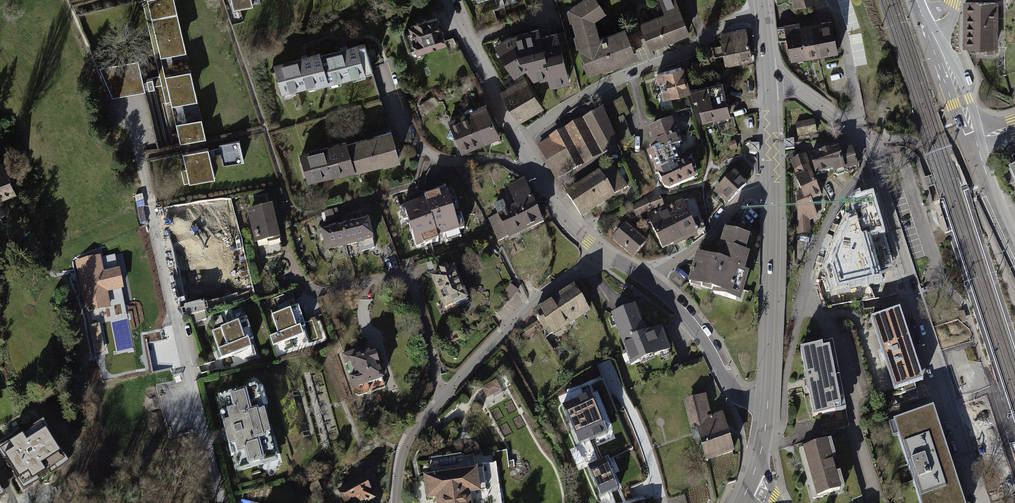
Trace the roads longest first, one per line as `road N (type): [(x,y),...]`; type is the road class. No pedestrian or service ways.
road 1 (residential): [(221,502),(134,121)]
road 2 (residential): [(984,502),(875,166)]
road 3 (residential): [(285,241),(306,287),(319,293),(410,277),(445,398)]
road 4 (residential): [(519,140),(601,85),(764,11)]
road 5 (residential): [(445,398),(533,303),(603,254)]
road 6 (secondary): [(768,405),(772,193)]
road 7 (residential): [(531,165),(447,163),(417,145),(387,71)]
road 8 (residential): [(647,279),(699,328),(737,394),(768,405)]
road 9 (residential): [(875,166),(829,222),(798,308)]
road 10 (residential): [(772,193),(742,196),(711,234),(647,279)]
road 11 (residential): [(448,0),(519,140)]
road 12 (residential): [(875,166),(845,125),(795,87),(769,80)]
road 13 (tertiary): [(973,140),(926,26)]
road 14 (residential): [(397,502),(409,439),(445,398)]

